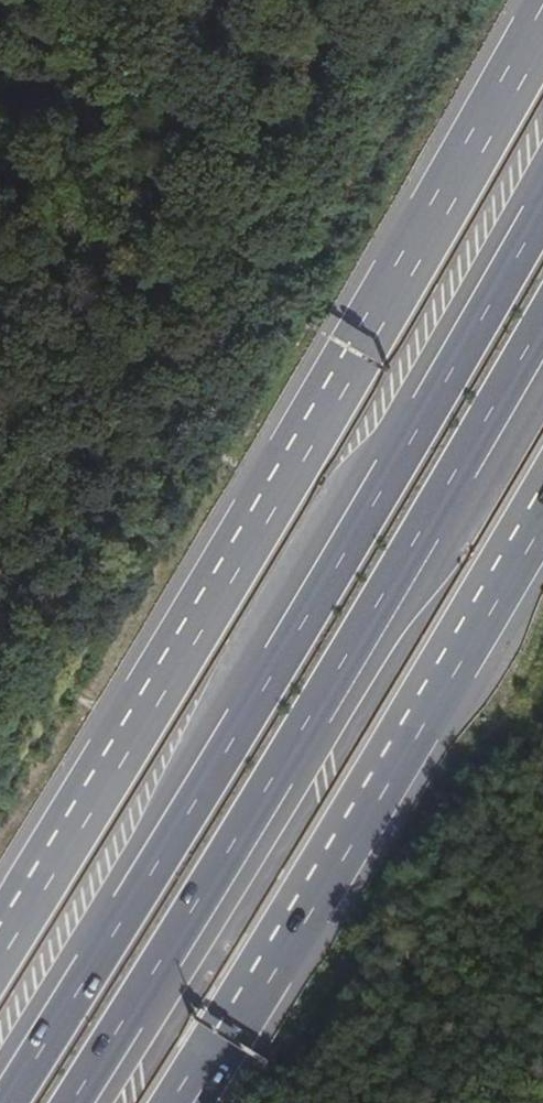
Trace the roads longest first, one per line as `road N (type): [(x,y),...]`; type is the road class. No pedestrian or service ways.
road 1 (trunk): [(542,23),(0,941)]
road 2 (motorway): [(542,202),(248,706),(1,1102)]
road 3 (motorway): [(76,1102),(542,331)]
road 4 (trunk): [(181,1102),(542,509)]

